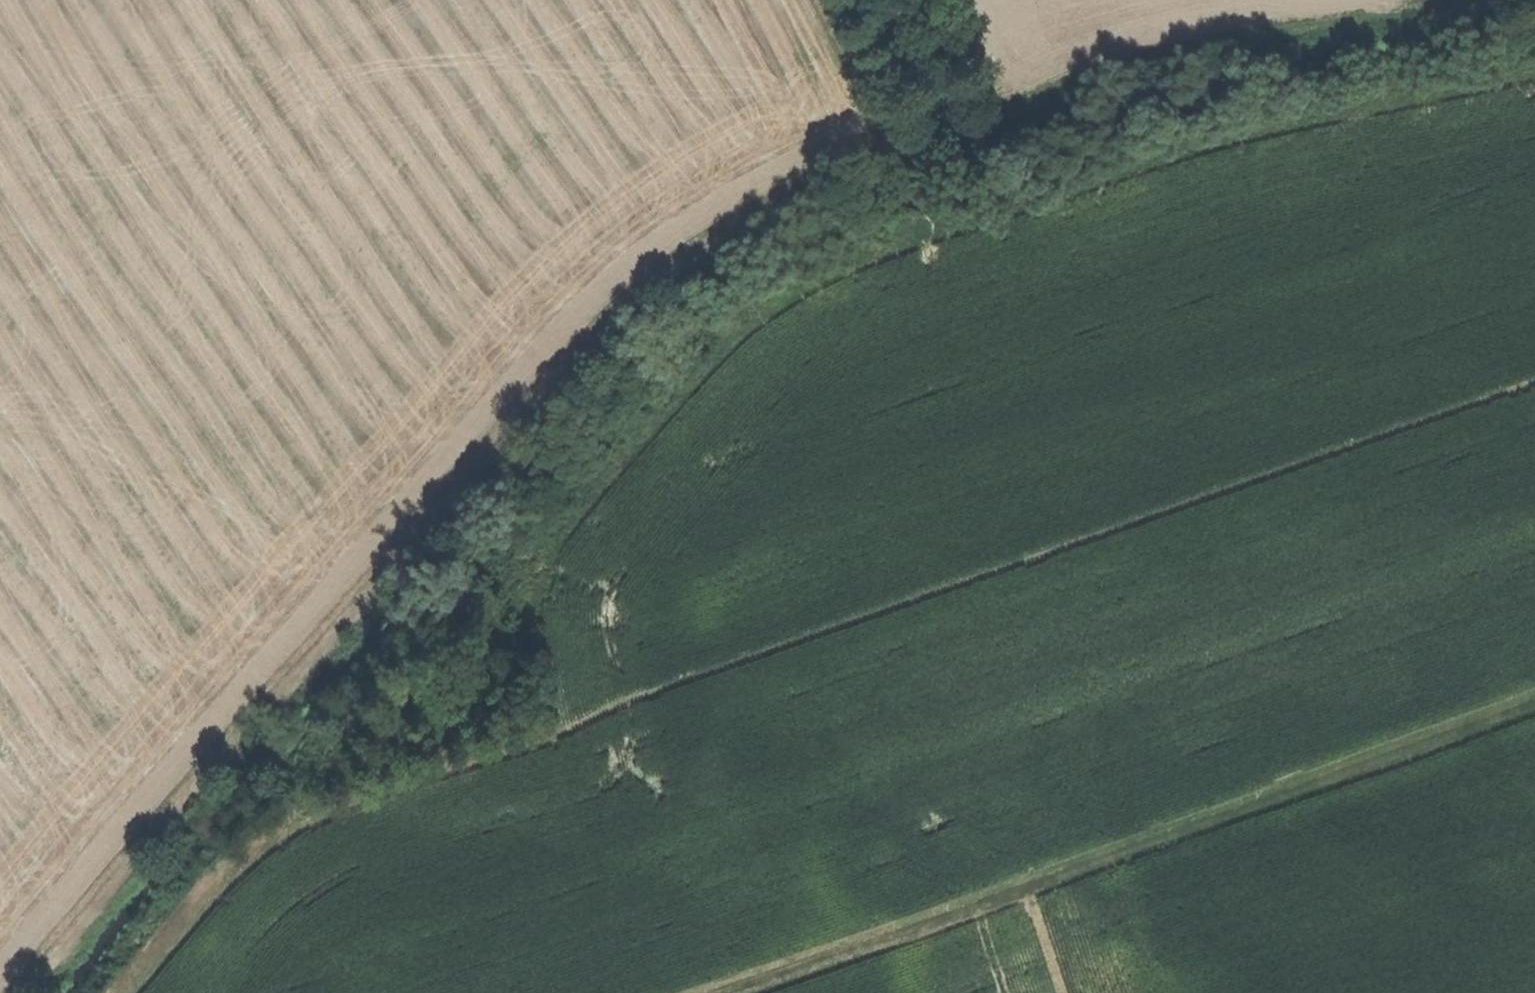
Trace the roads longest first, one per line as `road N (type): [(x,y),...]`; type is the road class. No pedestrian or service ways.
road 1 (track): [(1534,707),(742,992)]
road 2 (track): [(1469,0),(1254,34),(889,148),(832,0)]

